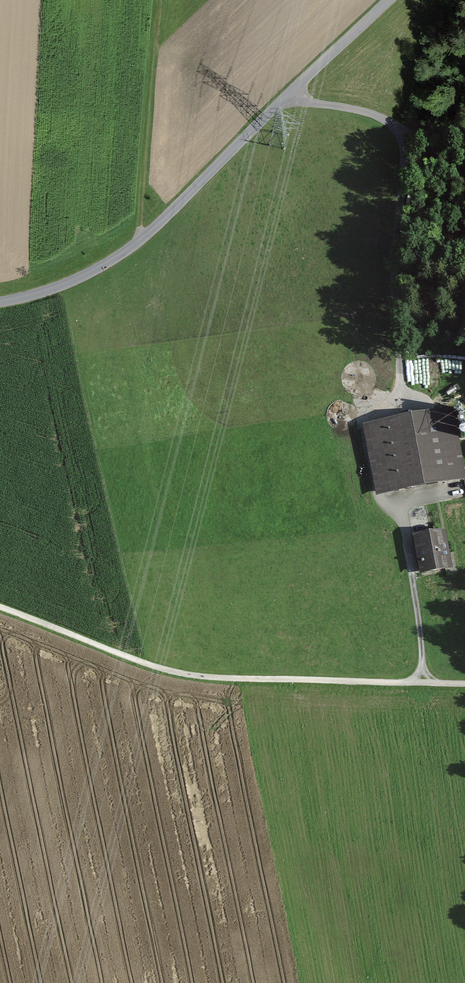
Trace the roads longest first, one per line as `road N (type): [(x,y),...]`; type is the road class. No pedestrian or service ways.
road 1 (track): [(290,93),(356,109),(400,134),(405,170),(392,269),(398,389),(362,414),(360,427),(374,494),(400,518),(405,536),(420,681)]
road 2 (unclassified): [(0,303),(58,287),(123,254),(387,0)]
road 3 (track): [(464,680),(196,673),(146,663),(0,608)]

